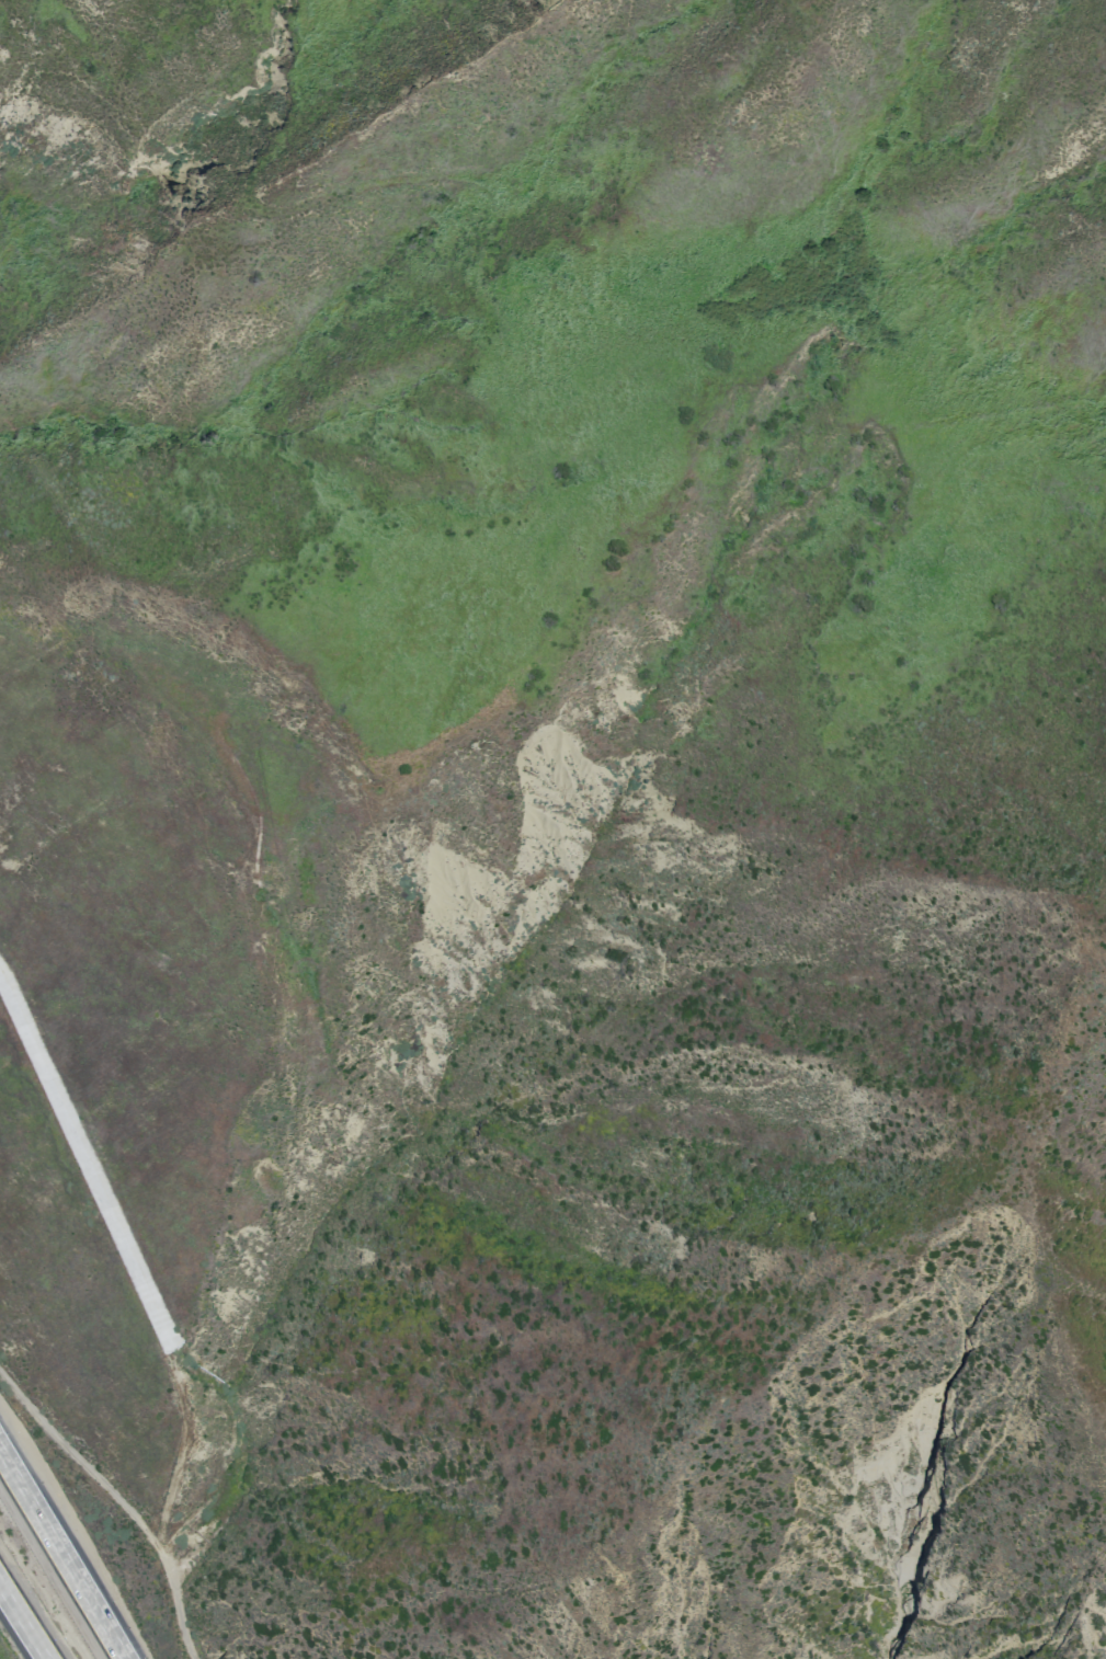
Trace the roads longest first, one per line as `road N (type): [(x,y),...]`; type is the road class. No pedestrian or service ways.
road 1 (motorway): [(125,1658),(0,1451)]

